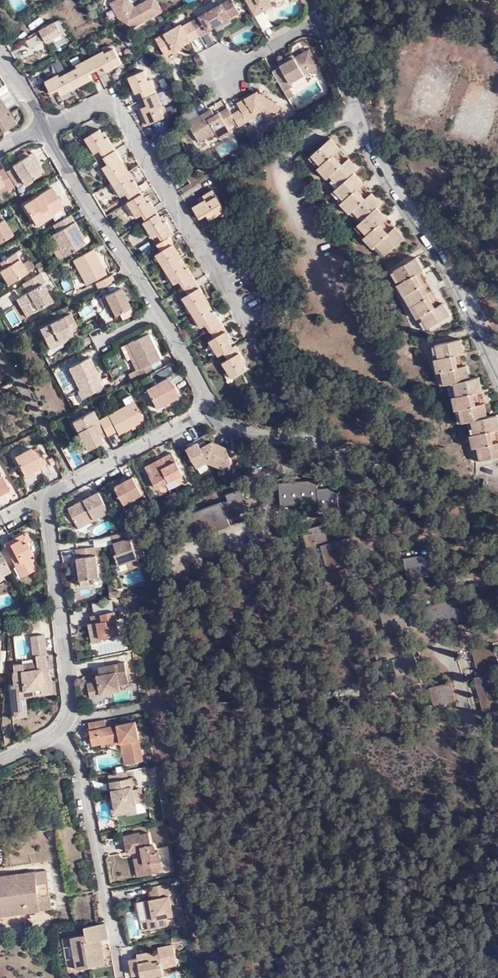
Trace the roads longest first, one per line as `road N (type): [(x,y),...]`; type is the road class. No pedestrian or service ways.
road 1 (residential): [(321,0),(358,118),(464,293),(497,367)]
road 2 (unclassified): [(45,127),(111,105),(252,332)]
road 3 (residential): [(47,496),(70,711),(55,734)]
road 4 (residential): [(55,734),(80,761),(117,940)]
road 5 (residential): [(45,127),(158,314)]
road 6 (residential): [(201,409),(47,496)]

